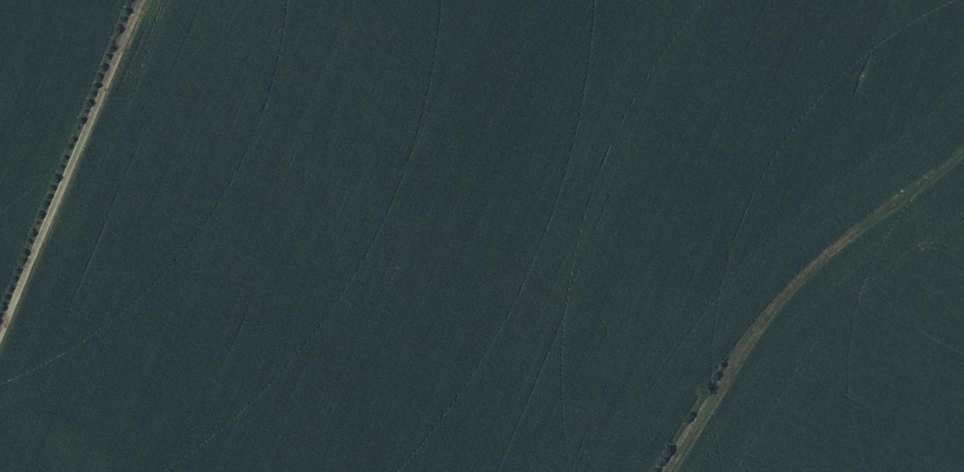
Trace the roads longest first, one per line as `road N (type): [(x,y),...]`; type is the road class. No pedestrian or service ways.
road 1 (track): [(658,471),(801,276),(933,179),(963,144)]
road 2 (track): [(0,326),(135,0)]

